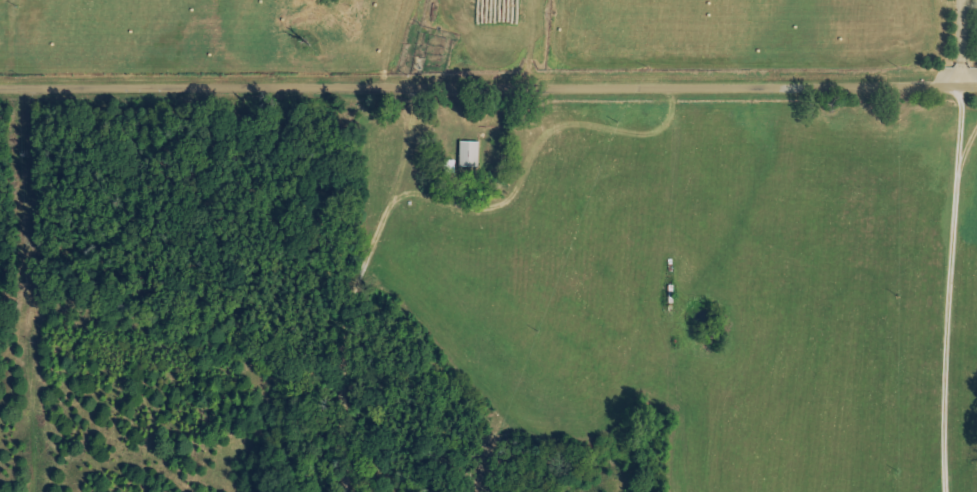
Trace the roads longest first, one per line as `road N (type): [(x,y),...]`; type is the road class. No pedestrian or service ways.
road 1 (residential): [(976,89),(0,84)]

